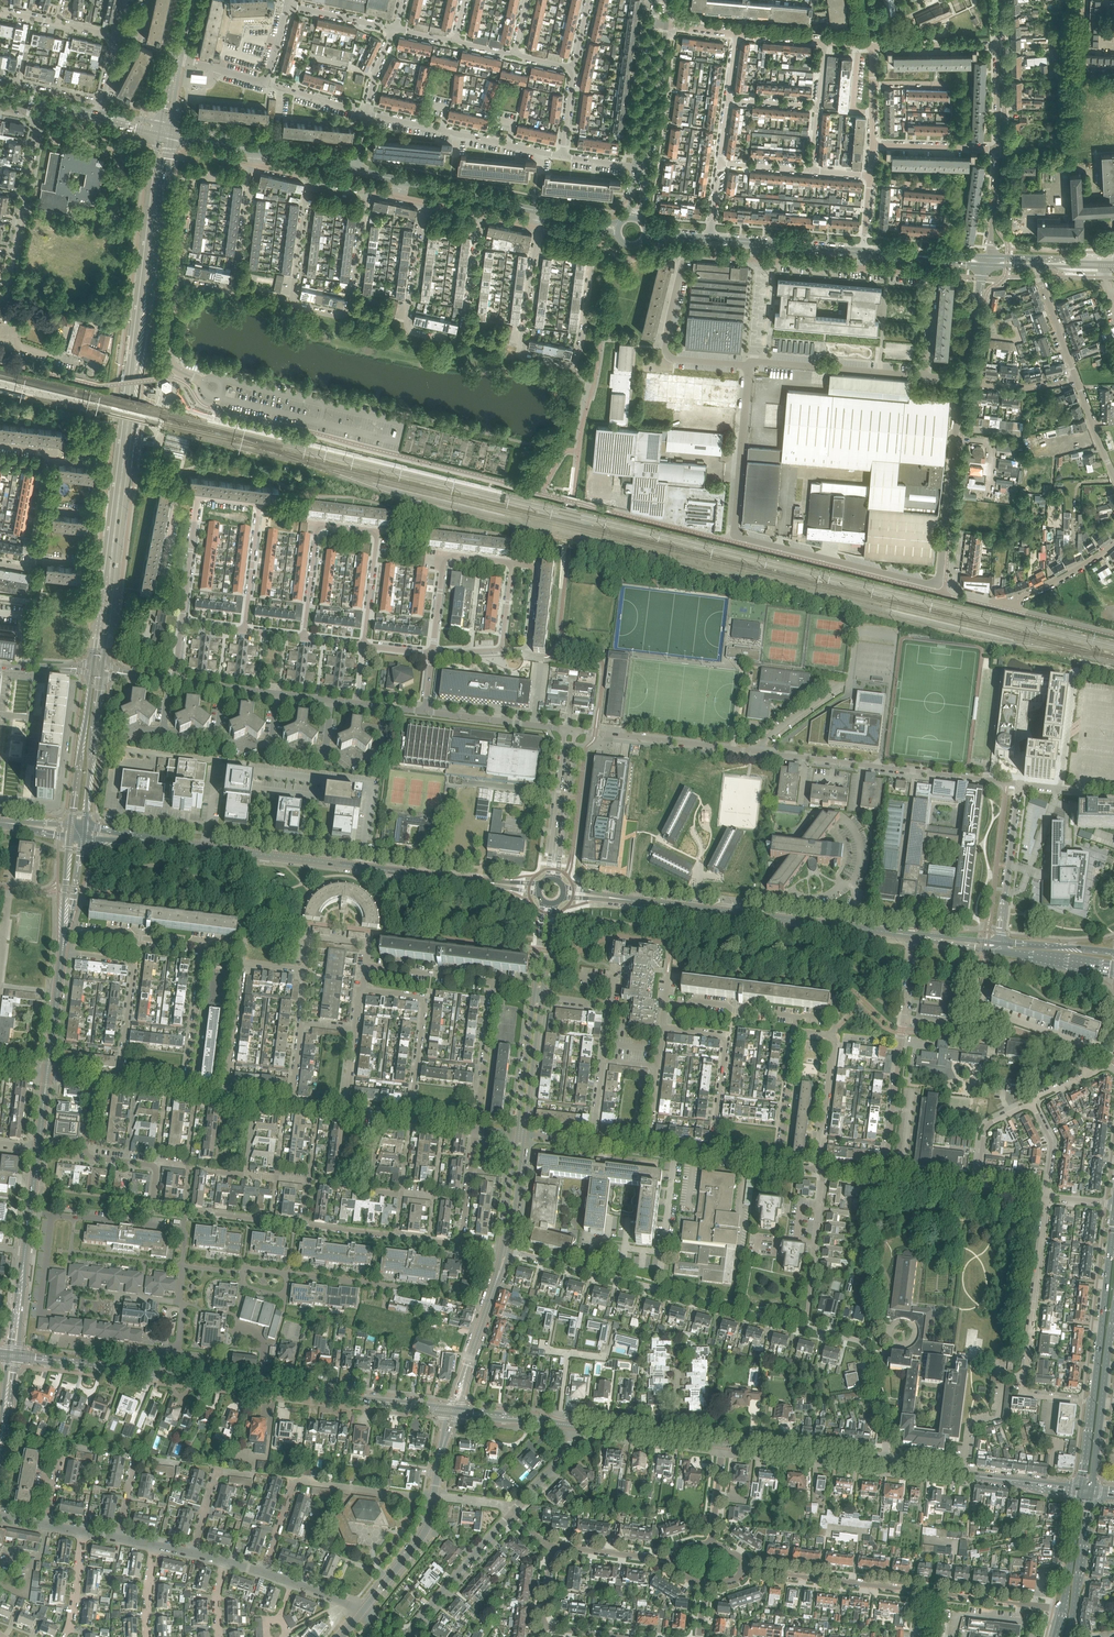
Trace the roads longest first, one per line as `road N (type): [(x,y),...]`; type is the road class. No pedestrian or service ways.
road 1 (tertiary): [(159,134),(92,670)]
road 2 (tertiary): [(102,672),(170,137)]
road 3 (residential): [(884,1465),(869,1354),(854,1343),(509,1251)]
road 4 (unclassified): [(1018,786),(576,731)]
road 5 (tertiary): [(450,1410),(17,1356)]
road 6 (tertiary): [(539,890),(150,840)]
road 7 (unclassified): [(937,582),(734,537),(748,367)]
road 8 (tertiary): [(914,936),(563,892)]
road 9 (unclassified): [(310,176),(297,307),(345,312),(368,189)]
road 10 (unclassified): [(1092,1403),(1030,1396),(1023,1388),(1046,1198)]
road 11 (residential): [(262,1573),(290,1483),(434,1497)]
road 12 (residential): [(665,1003),(668,977),(831,994),(835,1026)]
road 13 (residential): [(590,1142),(609,1007),(542,996)]
road 14 (residential): [(905,1020),(981,1030),(992,1011),(1091,1045)]
road 15 (unclassified): [(937,582),(962,382)]
road 16 (residential): [(1113,544),(1063,580),(1010,603),(937,582)]
road 17 (residential): [(930,1593),(742,1568)]
road 18 (residential): [(73,903),(244,922),(244,938)]
road 19 (unclassified): [(424,202),(408,328),(453,340),(463,330)]
road 20 (residential): [(712,1157),(727,1035),(663,1027)]
road 21 (unclassified): [(748,367),(667,354),(684,254)]
road 22 (unclassified): [(1,292),(39,115)]
road 23 (unclassified): [(410,1120),(424,1006),(417,997),(363,991)]
road 24 (unclassified): [(923,377),(748,367)]
road 25 (unclassified): [(304,638),(318,527),(377,535)]
road 26 (secondary): [(1091,1493),(1113,1324)]
road 27 (residential): [(176,280),(232,288),(248,181)]
road 28 (residential): [(574,365),(592,260),(535,249)]
road 29 (residential): [(406,1636),(511,1512)]
road 30 (tertiary): [(723,1444),(884,1465)]
road 31 (residential): [(535,249),(520,354),(574,365)]
road 32 (residential): [(248,181),(191,178),(176,280)]
road 33 (unclassified): [(1000,942),(1018,786)]
road 34 (tertiary): [(92,670),(71,825)]
road 35 (tertiary): [(85,826),(102,672)]
road 36 (secondary): [(1110,1251),(1092,1403)]
road 37 (residential): [(186,1092),(204,940)]
road 38 (unclassified): [(566,730),(548,880)]
road 39 (unclassified): [(557,880),(576,731)]
road 40 (unclassified): [(287,1273),(435,1290)]
road 41 (unclassified): [(182,1267),(71,1252),(76,1216)]
road 42 (residential): [(475,1128),(492,982)]
road 43 (secondary): [(1067,1636),(1091,1493)]
road 44 (tertiary): [(542,213),(401,181)]
road 45 (unclassified): [(654,23),(635,166)]
road 46 (unclassified): [(647,168),(665,25)]
road 47 (residential): [(566,730),(425,713)]
road 48 (residential): [(187,599),(160,590),(159,580),(174,504),(199,500)]
road 49 (unclassified): [(535,995),(517,1133)]
road 50 (unclassified): [(524,1134),(542,996)]
road 51 (unclassified): [(362,1612),(427,1532),(434,1497)]
road 52 (unclassified): [(883,1178),(901,1042)]
road 53 (residential): [(204,940),(68,929)]
road 54 (residential): [(819,1171),(834,1036)]
road 55 (residential): [(224,1096),(242,963)]
road 56 (residential): [(1063,1610),(930,1593)]
road 57 (residential): [(778,1165),(794,1032)]
road 58 (residential): [(795,1017),(665,1003)]
road 59 (unclassified): [(492,982),(468,973),(366,965)]
road 60 (residential): [(871,45),(997,45)]
road 61 (residential): [(998,148),(873,145)]
road 62 (unclassified): [(246,631),(259,507)]
road 63 (residential): [(675,1560),(552,1545)]
road 64 (residential): [(647,1149),(663,1027)]
road 65 (unclassified): [(205,382),(169,358),(176,280)]
road 66 (residential): [(1076,380),(1038,265)]

